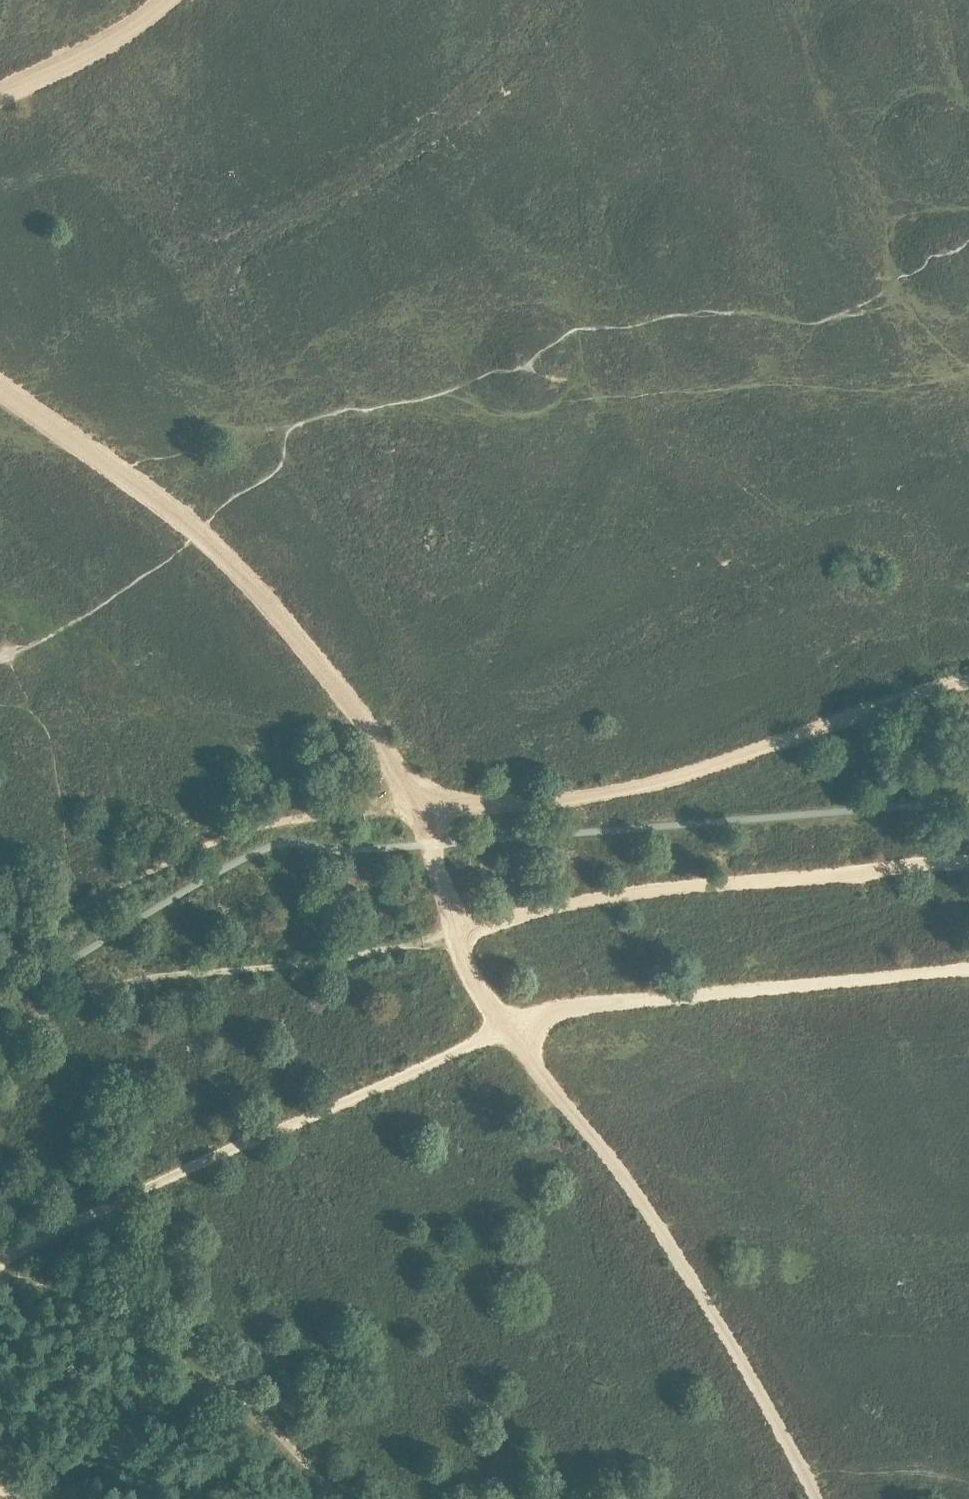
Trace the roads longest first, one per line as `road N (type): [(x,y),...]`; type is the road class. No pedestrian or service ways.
road 1 (track): [(0,963),(83,907),(260,822),(664,782),(968,679)]
road 2 (track): [(968,861),(633,893),(300,964),(126,979),(0,1039)]
road 3 (track): [(507,1030),(468,969),(415,802),(319,663),(214,542),(0,391)]
road 4 (track): [(812,1498),(766,1406),(630,1189),(507,1030)]
road 5 (track): [(507,1030),(194,1163),(0,1258)]
road 6 (track): [(968,967),(574,1007),(507,1030)]
road 7 (track): [(338,1498),(210,1363),(110,1314),(0,1277)]
road 8 (track): [(39,1498),(210,1363)]
road 9 (track): [(0,90),(109,39),(157,0)]

